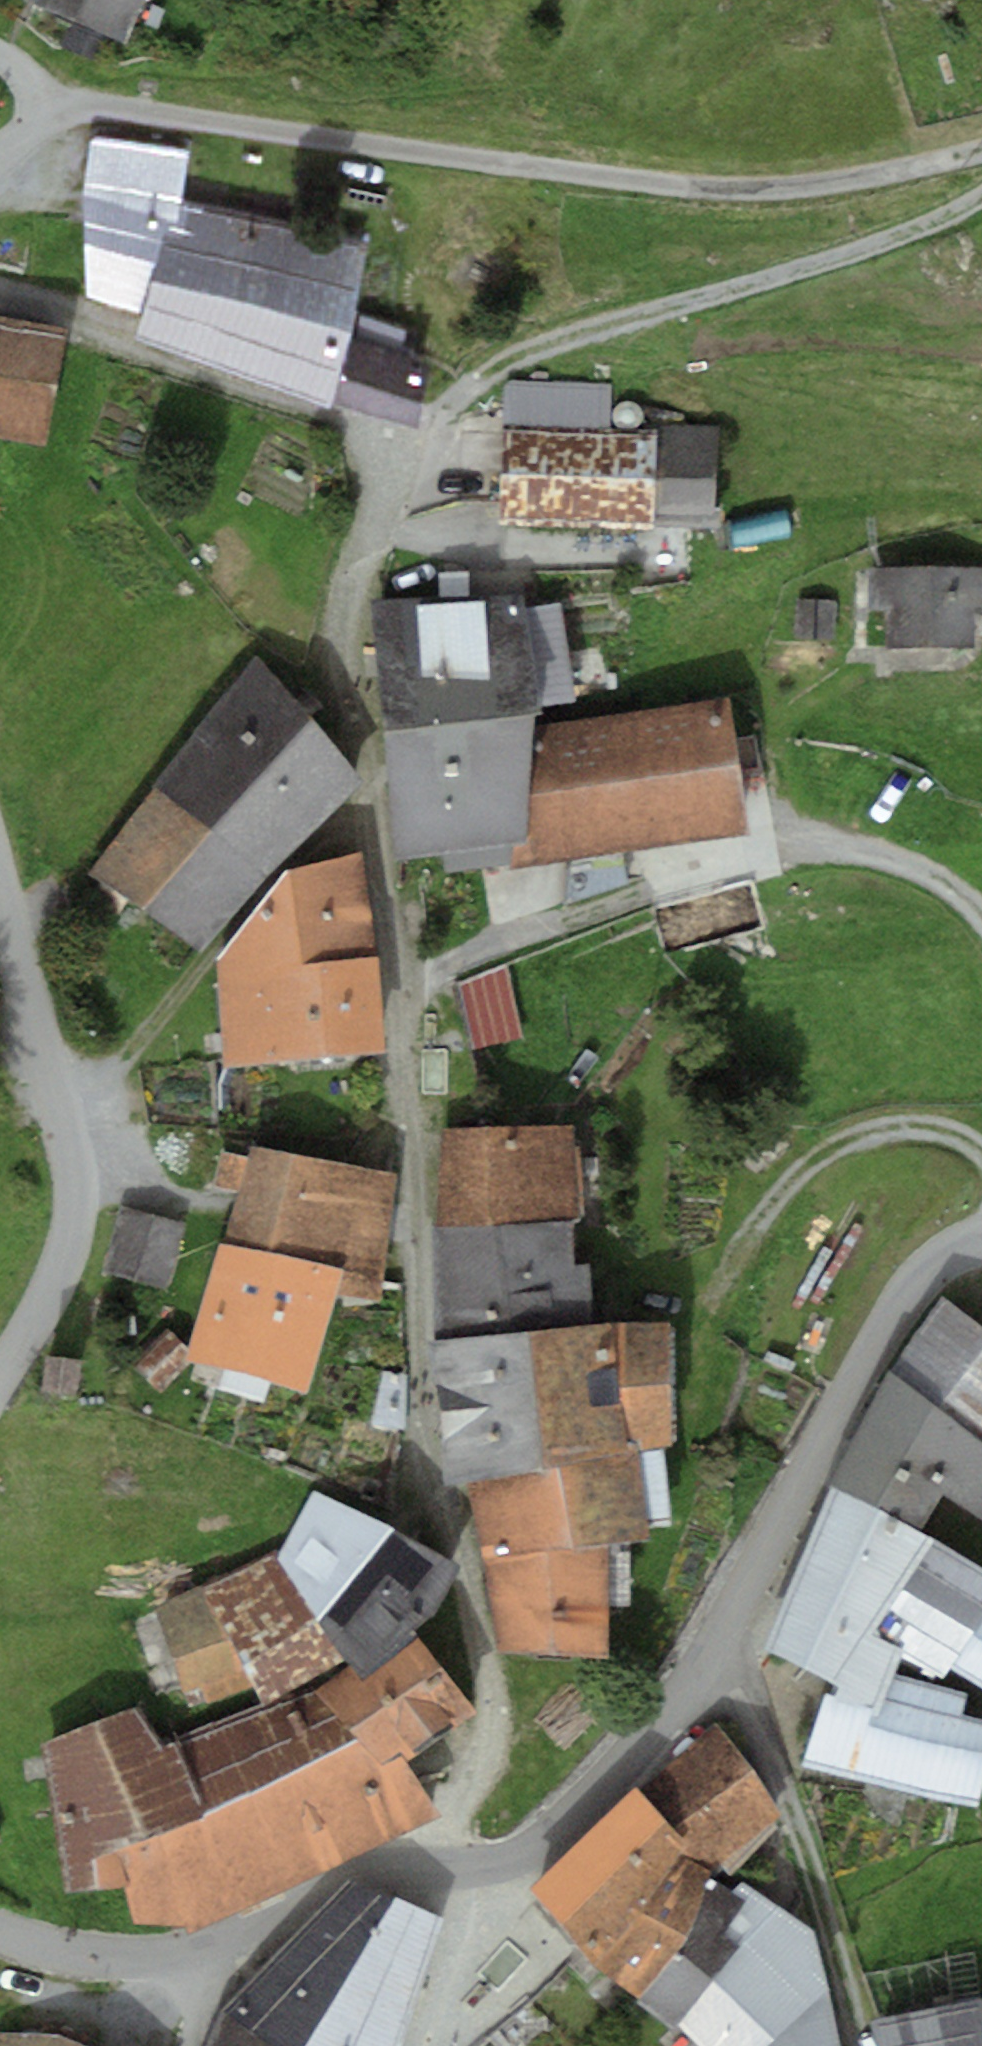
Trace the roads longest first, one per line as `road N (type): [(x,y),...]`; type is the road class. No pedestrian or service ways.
road 1 (residential): [(450,1865),(454,1823),(482,1777),(490,1737),(474,1614),(481,1573),(435,1503),(421,1449),(418,1073),(353,672),(360,592),(392,477),(383,437),(352,410),(172,345),(0,300)]
road 2 (track): [(0,146),(48,108),(88,101),(700,187),(785,190),(981,151)]
road 3 (unclassified): [(981,1235),(947,1248),(900,1295),(714,1637),(601,1786),(522,1852),(450,1865)]
road 4 (track): [(981,190),(885,241),(524,351),(457,395),(389,464)]
road 5 (residential): [(0,891),(57,1087),(75,1181),(64,1256),(0,1381)]
road 6 (residential): [(189,1951),(257,1926),(358,1870),(450,1865)]
road 7 (residential): [(0,1931),(90,1953),(189,1951)]
road 8 (residential): [(450,1865),(460,1938),(420,2045)]

